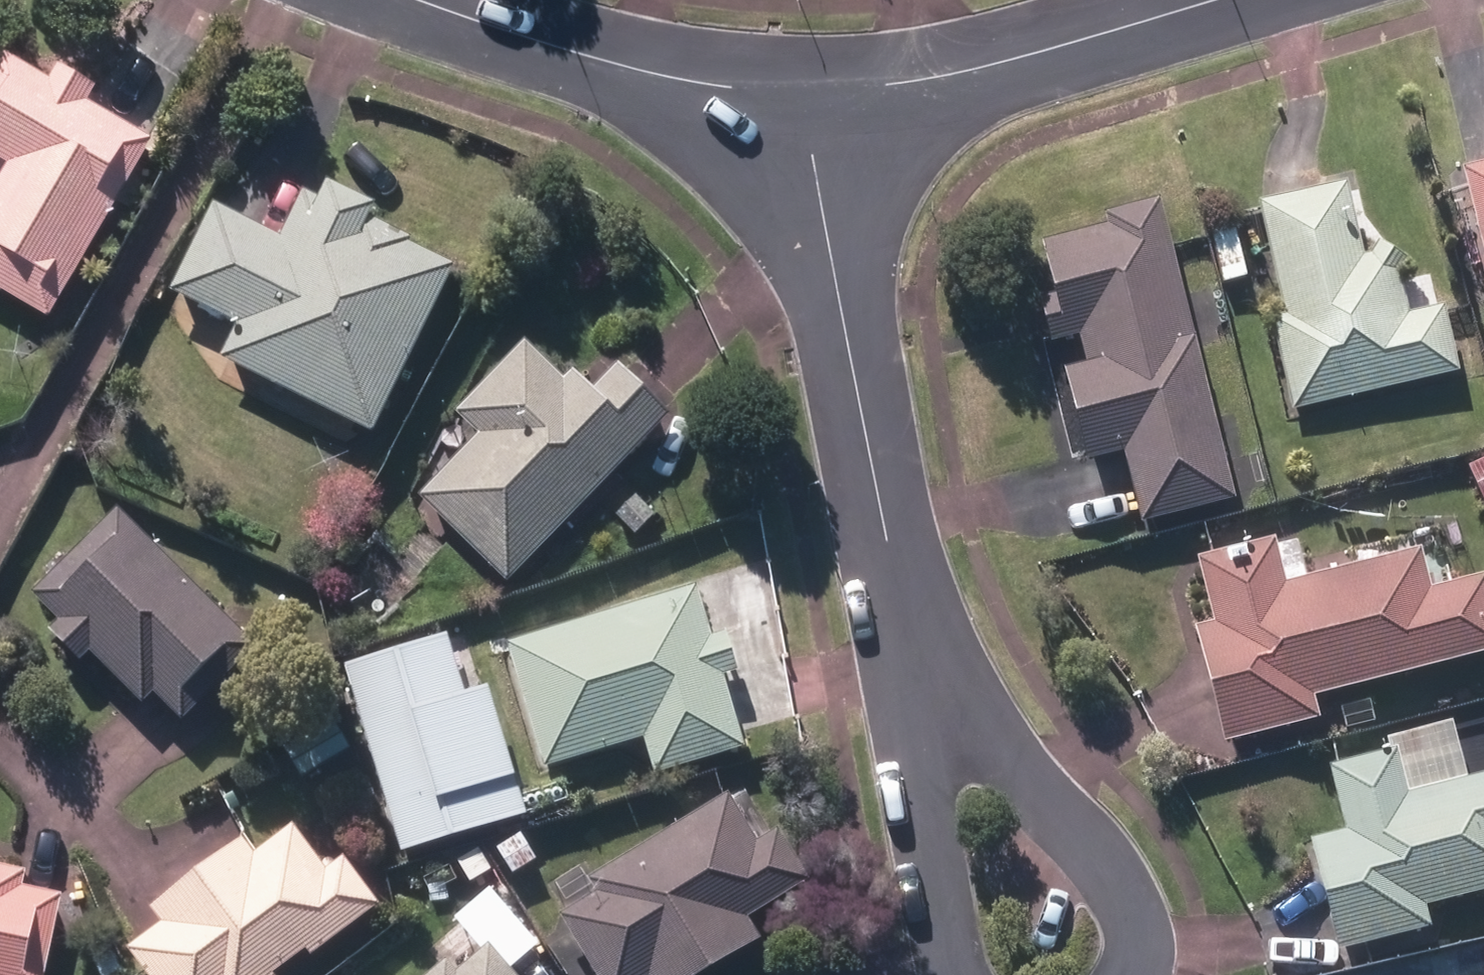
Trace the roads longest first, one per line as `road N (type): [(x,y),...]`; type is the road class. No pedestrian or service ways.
road 1 (residential): [(909,647),(801,101)]
road 2 (residential): [(1194,0),(992,66),(801,101)]
road 3 (residential): [(801,101),(523,35),(426,0)]
road 4 (residential): [(909,647),(1100,869),(1133,954)]
road 5 (residential): [(957,974),(923,881),(909,647)]

